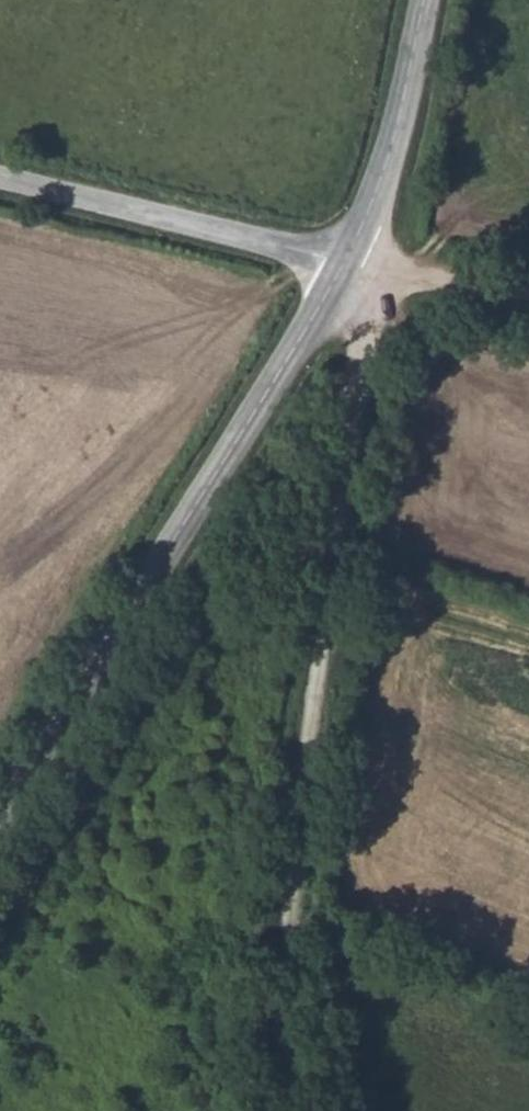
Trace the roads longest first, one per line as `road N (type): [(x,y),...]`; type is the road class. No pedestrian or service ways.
road 1 (track): [(278,1110),(282,1004),(351,498),(347,258)]
road 2 (tertiary): [(0,828),(347,258)]
road 3 (unclassified): [(0,181),(347,258)]
road 4 (tertiary): [(347,258),(388,155),(423,0)]
road 5 (track): [(528,298),(347,258)]

